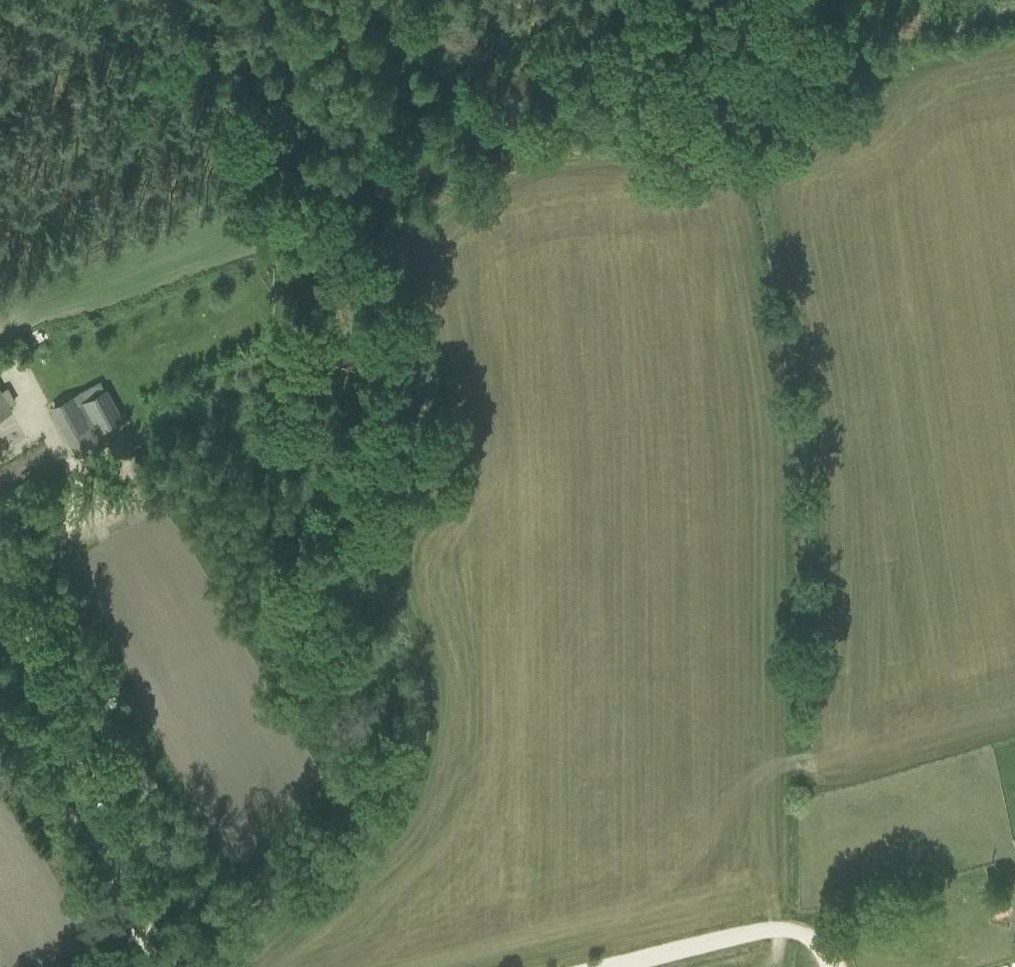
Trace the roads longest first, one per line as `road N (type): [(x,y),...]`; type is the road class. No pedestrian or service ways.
road 1 (unclassified): [(158,966),(0,573)]
road 2 (track): [(608,966),(737,936),(799,930),(827,966)]

